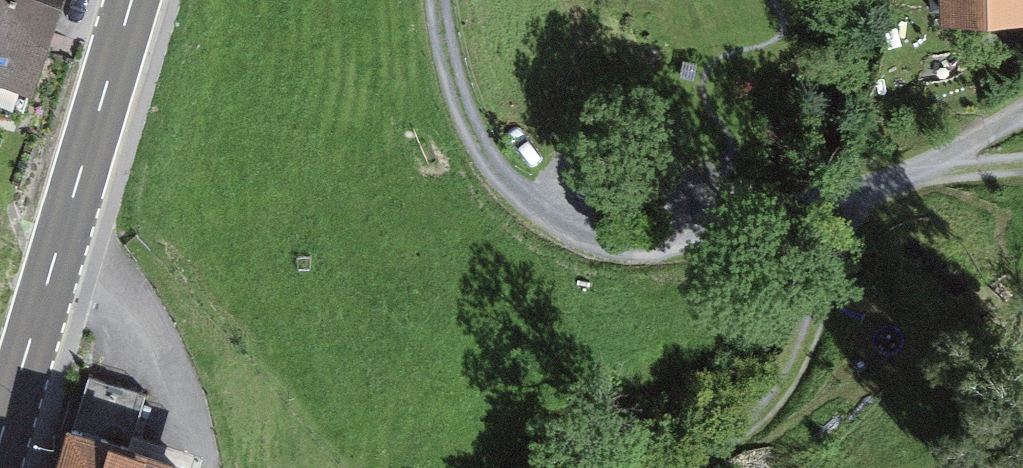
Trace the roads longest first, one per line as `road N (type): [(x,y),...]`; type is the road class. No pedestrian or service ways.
road 1 (track): [(909,173),(662,247),(571,242),(489,161),(441,0)]
road 2 (tertiary): [(134,0),(0,457)]
road 3 (track): [(860,189),(806,349),(777,396),(739,423),(644,467)]
road 4 (track): [(1022,109),(909,173)]

